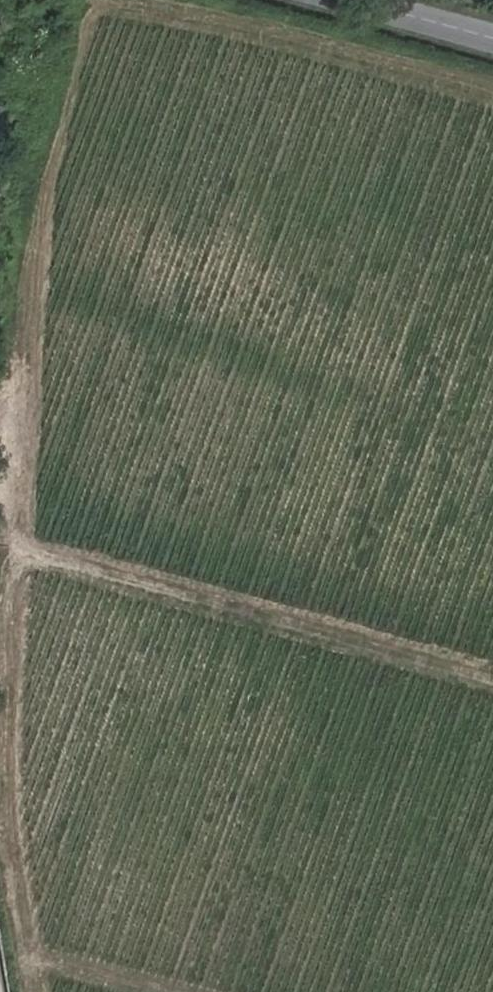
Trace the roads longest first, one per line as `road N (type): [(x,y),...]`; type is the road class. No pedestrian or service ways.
road 1 (track): [(492,93),(153,6),(100,4),(89,14),(44,191),(19,550)]
road 2 (track): [(37,991),(13,858),(19,550),(492,676)]
road 3 (tertiary): [(347,0),(492,39)]
road 4 (track): [(164,991),(31,958)]

